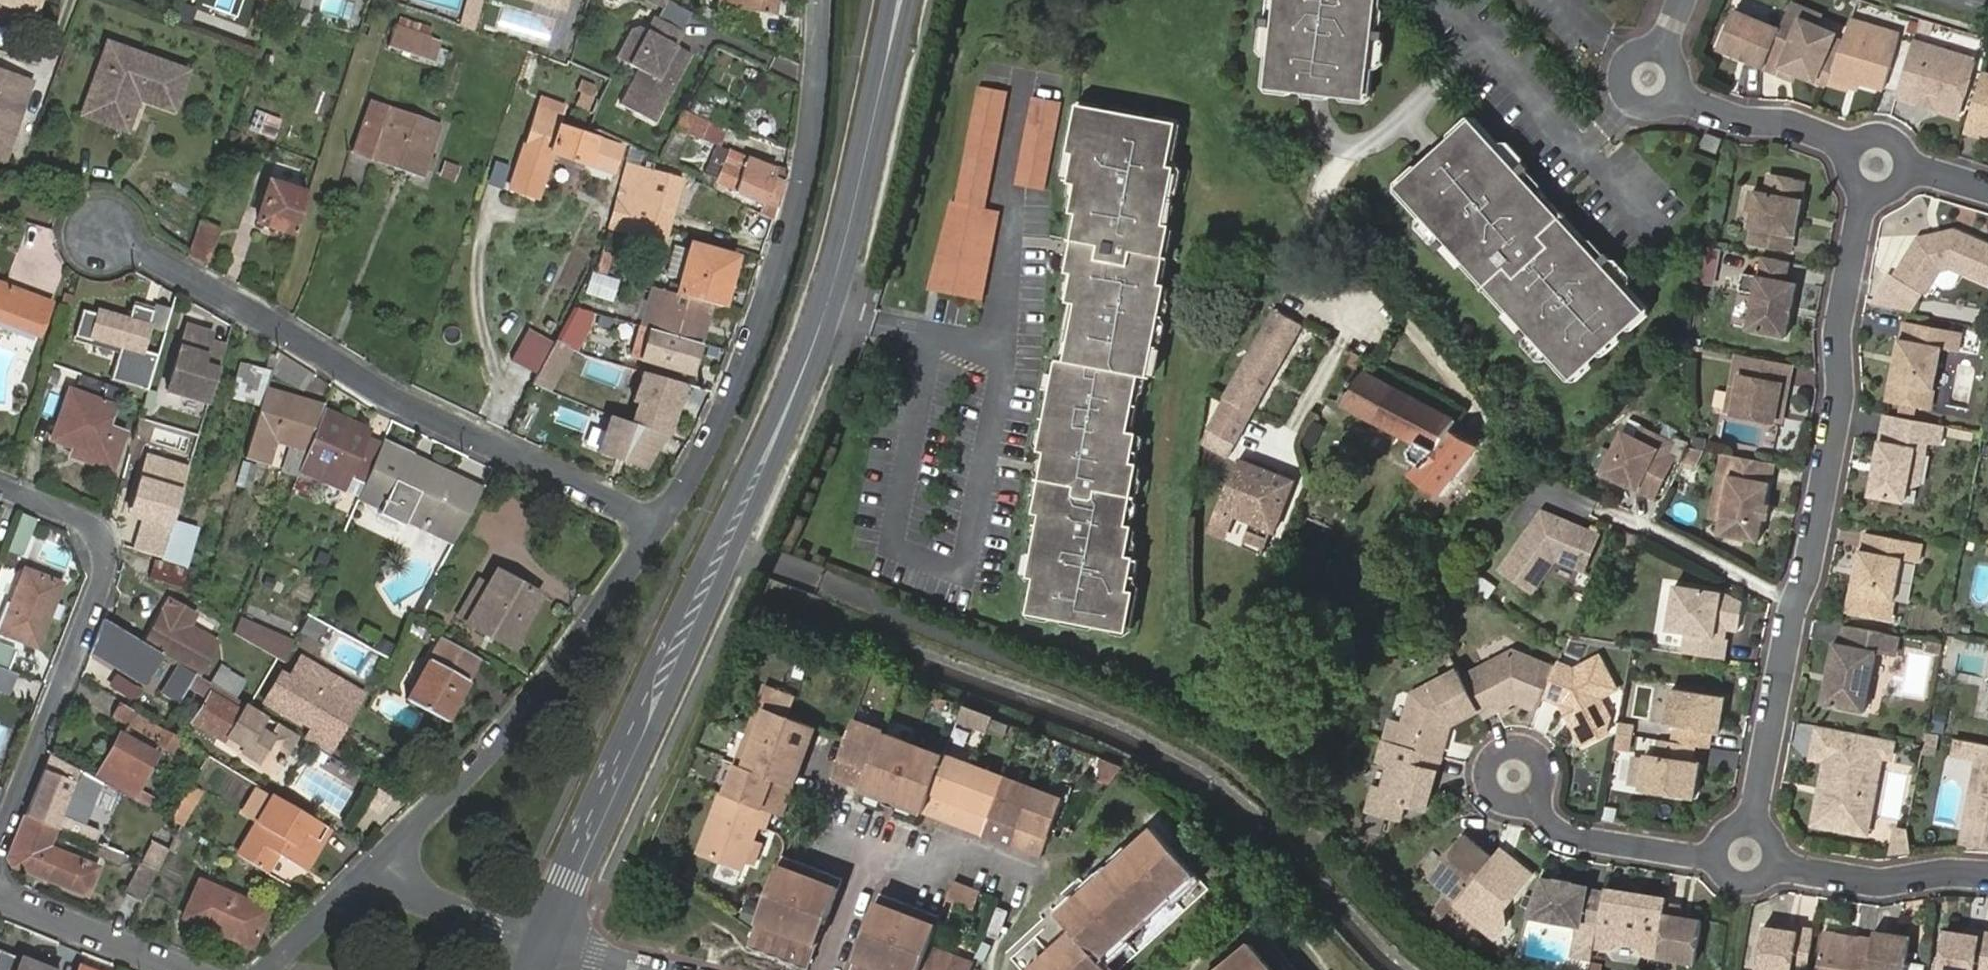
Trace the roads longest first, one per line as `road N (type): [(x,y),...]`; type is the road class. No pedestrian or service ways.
road 1 (tertiary): [(900,0),(841,259),(809,358),(544,946)]
road 2 (residential): [(1876,165),(1840,323),(1842,394),(1814,563),(1796,609),(1745,855)]
road 3 (residential): [(657,528),(459,431),(109,233)]
road 4 (residential): [(822,0),(809,164),(783,265),(750,361),(657,528)]
road 5 (residential): [(657,528),(465,774),(385,861)]
road 6 (residential): [(0,834),(105,553),(97,533),(71,516),(0,487)]
road 7 (residential): [(1682,0),(1649,78),(1703,106),(1798,125),(1876,165)]
road 8 (residential): [(1745,855),(1698,857),(1565,834),(1514,777)]
road 9 (residential): [(1987,875),(1875,883),(1745,855)]
road 10 (residential): [(0,897),(182,969)]
road 11 (residential): [(385,861),(447,907),(544,946)]
road 12 (residential): [(385,861),(269,969)]

